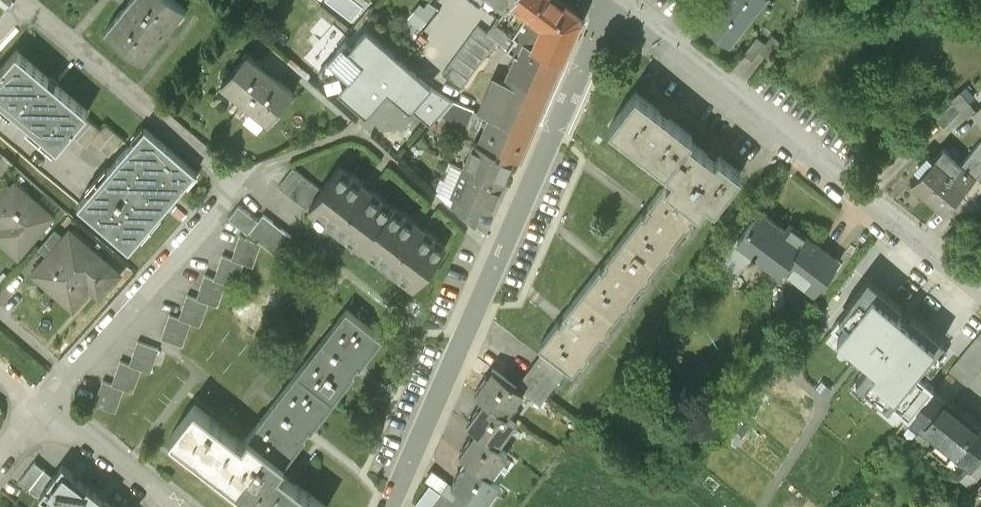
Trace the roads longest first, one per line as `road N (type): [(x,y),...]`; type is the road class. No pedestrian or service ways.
road 1 (residential): [(48,405),(237,181),(30,3)]
road 2 (residential): [(389,506),(620,3)]
road 3 (tertiary): [(620,3),(980,287)]
road 4 (track): [(237,181),(360,128),(503,257)]
road 5 (residential): [(48,405),(170,506)]

